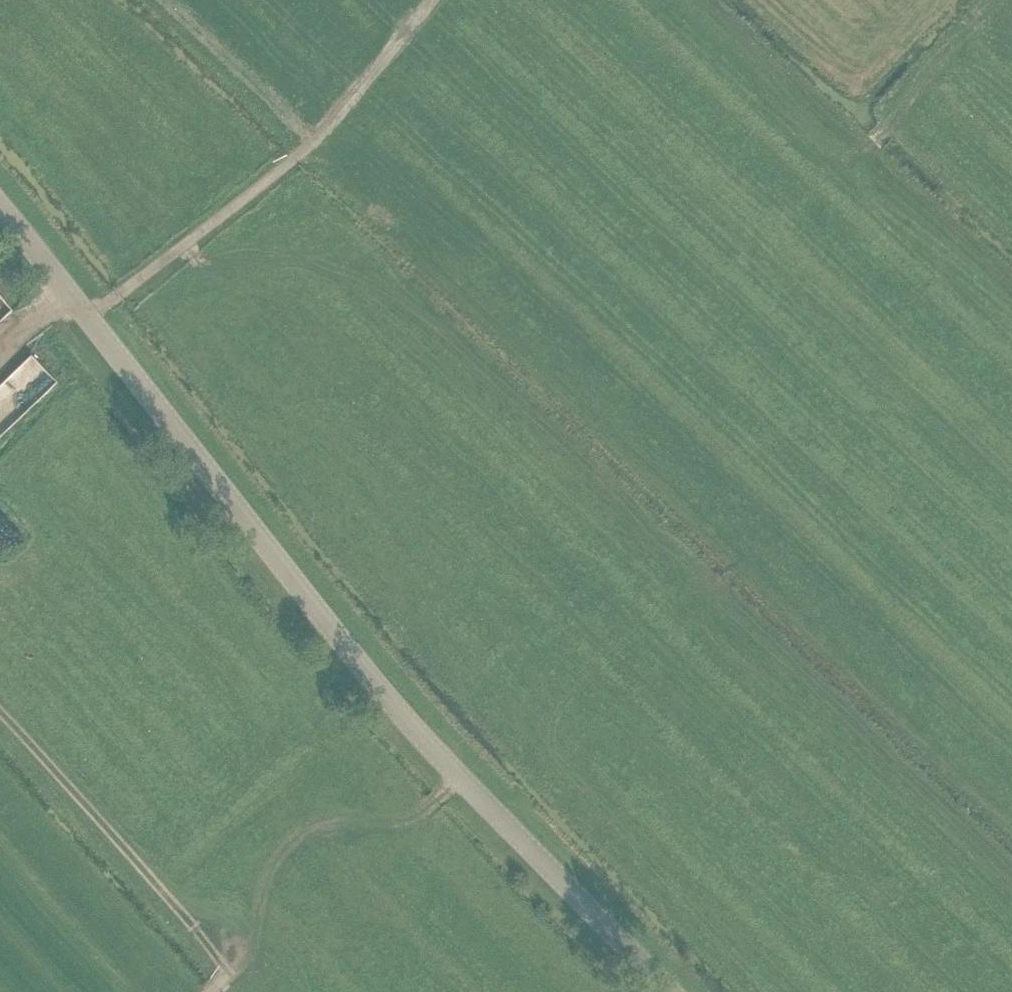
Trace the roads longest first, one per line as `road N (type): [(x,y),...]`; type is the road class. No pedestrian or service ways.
road 1 (unclassified): [(669,991),(462,779),(268,549),(0,205)]
road 2 (track): [(82,312),(290,166),(436,0)]
road 3 (track): [(316,141),(167,0)]

